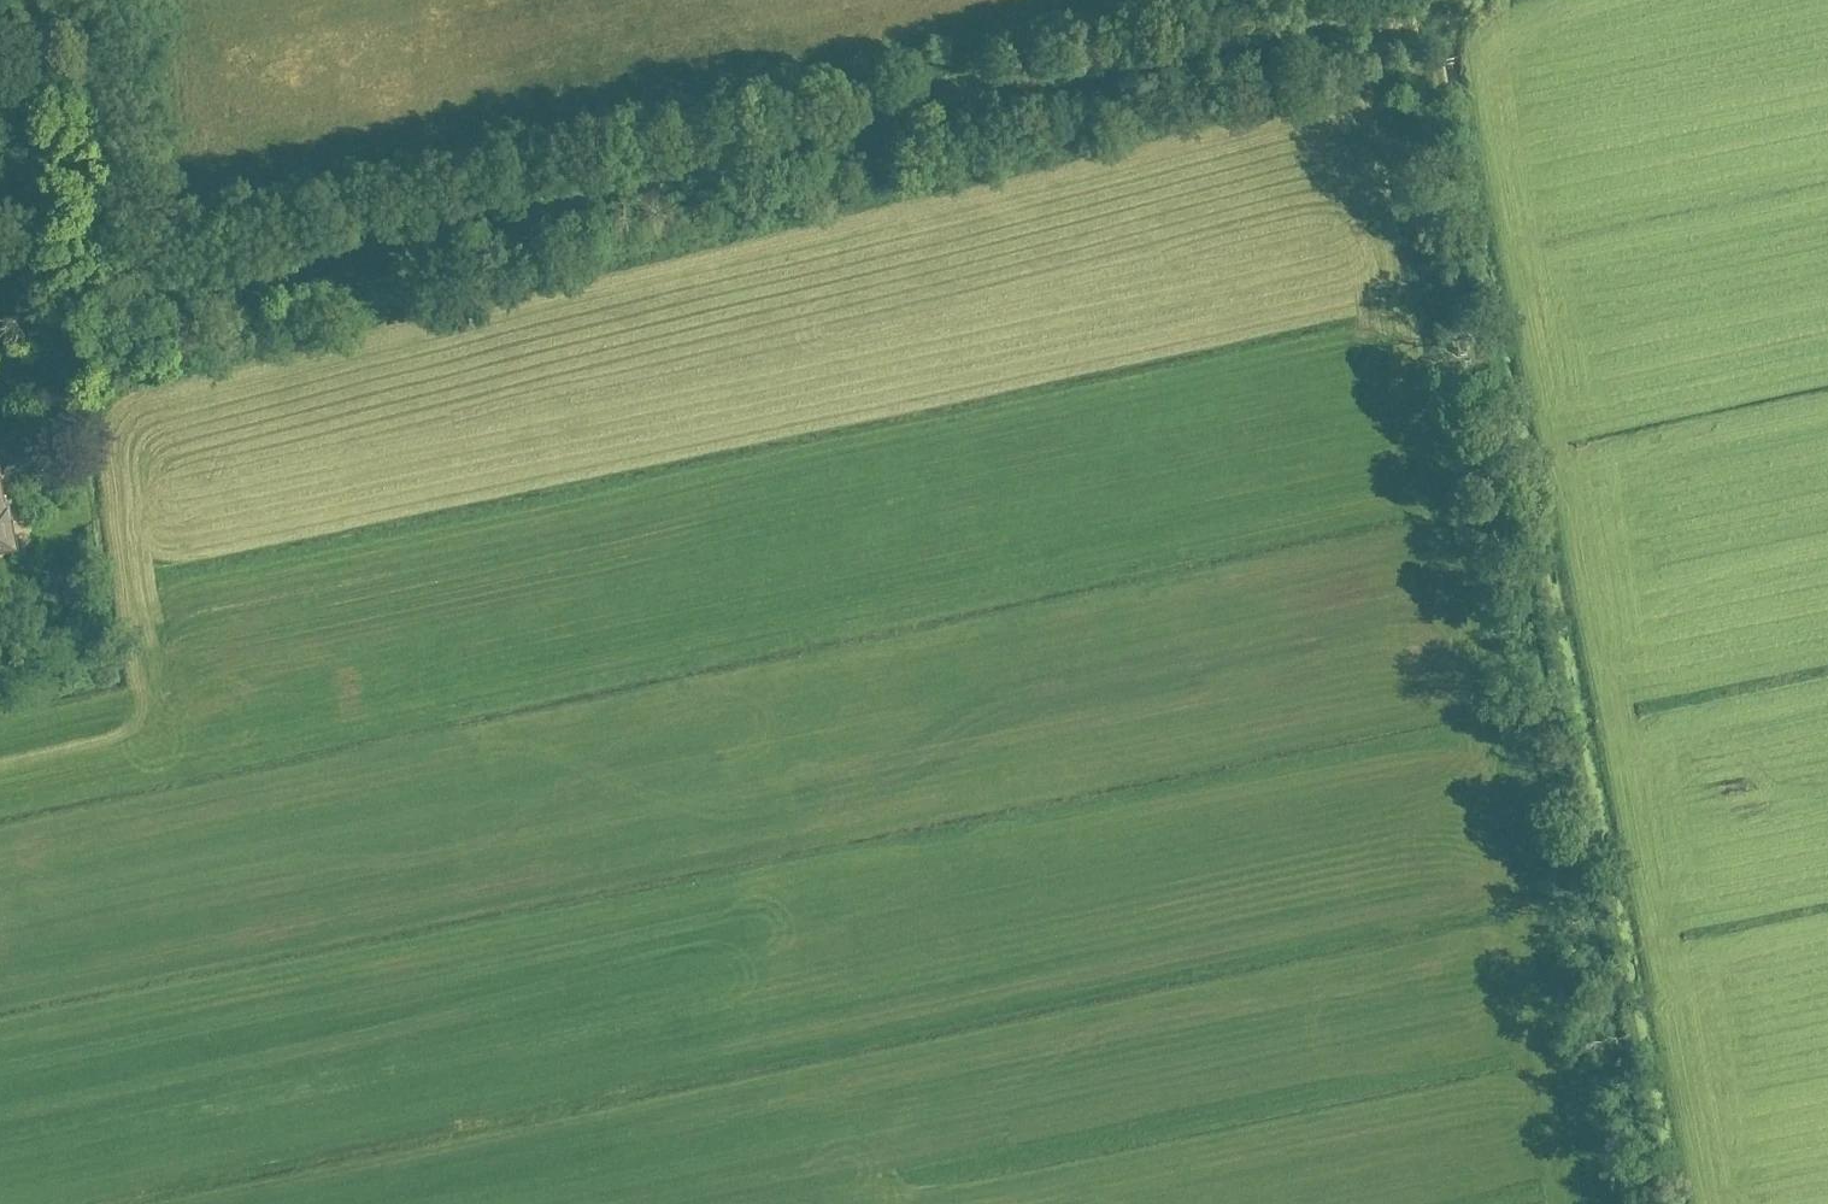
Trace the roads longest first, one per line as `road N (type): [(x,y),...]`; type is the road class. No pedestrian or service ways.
road 1 (track): [(1361,0),(164,257),(145,251),(138,239),(104,0)]
road 2 (track): [(1651,1203),(1423,76),(1390,11),(1368,0)]

